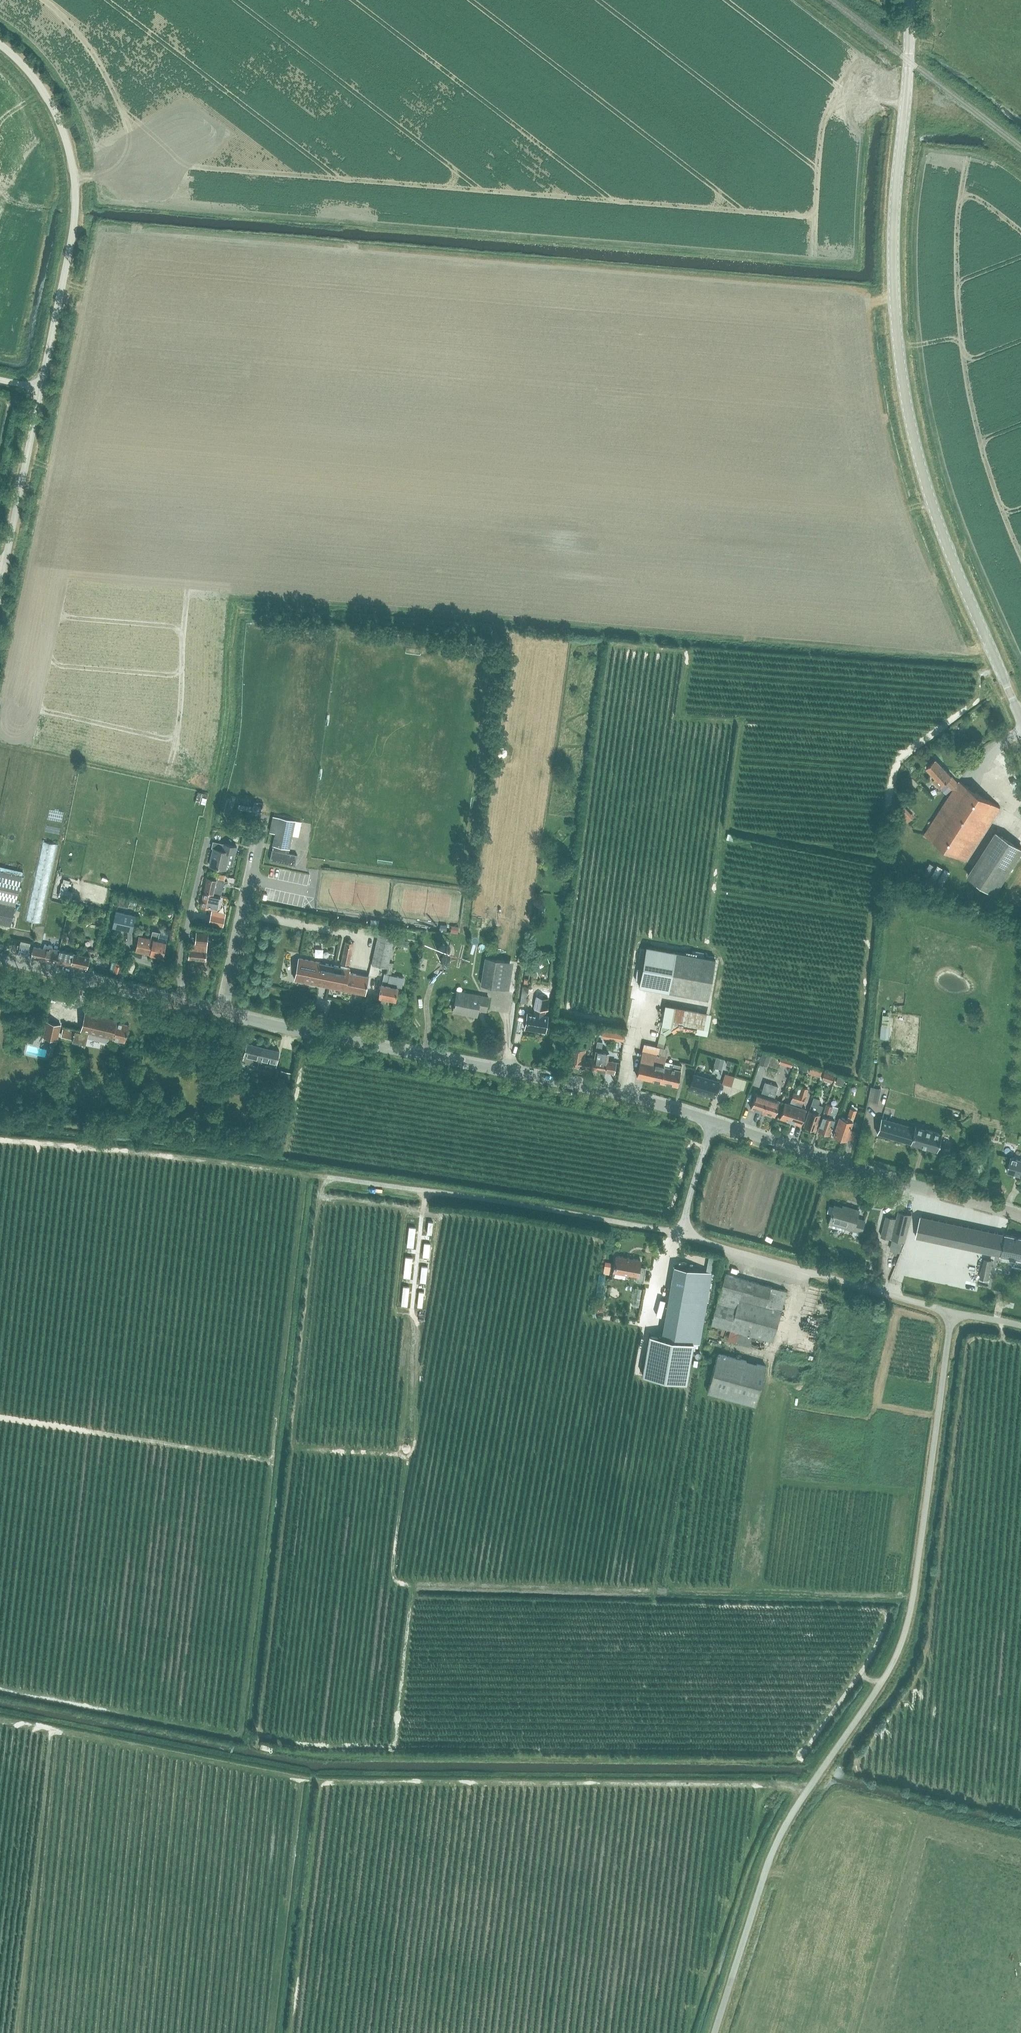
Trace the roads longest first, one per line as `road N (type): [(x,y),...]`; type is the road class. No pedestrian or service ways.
road 1 (unclassified): [(712,2032),(769,1843),(891,1675),(909,1627),(952,1313)]
road 2 (tertiary): [(1020,717),(951,560),(904,423),(889,248),(909,0)]
road 3 (unclassified): [(0,584),(75,189),(59,125),(0,45)]
road 4 (tertiary): [(713,1122),(222,1014)]
road 5 (unclassified): [(682,1232),(316,1174)]
road 6 (tertiary): [(1020,1220),(713,1122)]
road 7 (residential): [(952,1313),(682,1232)]
road 8 (residential): [(222,1014),(261,825)]
road 9 (tertiary): [(184,1005),(0,959)]
road 10 (residential): [(184,1005),(179,976),(208,837)]

